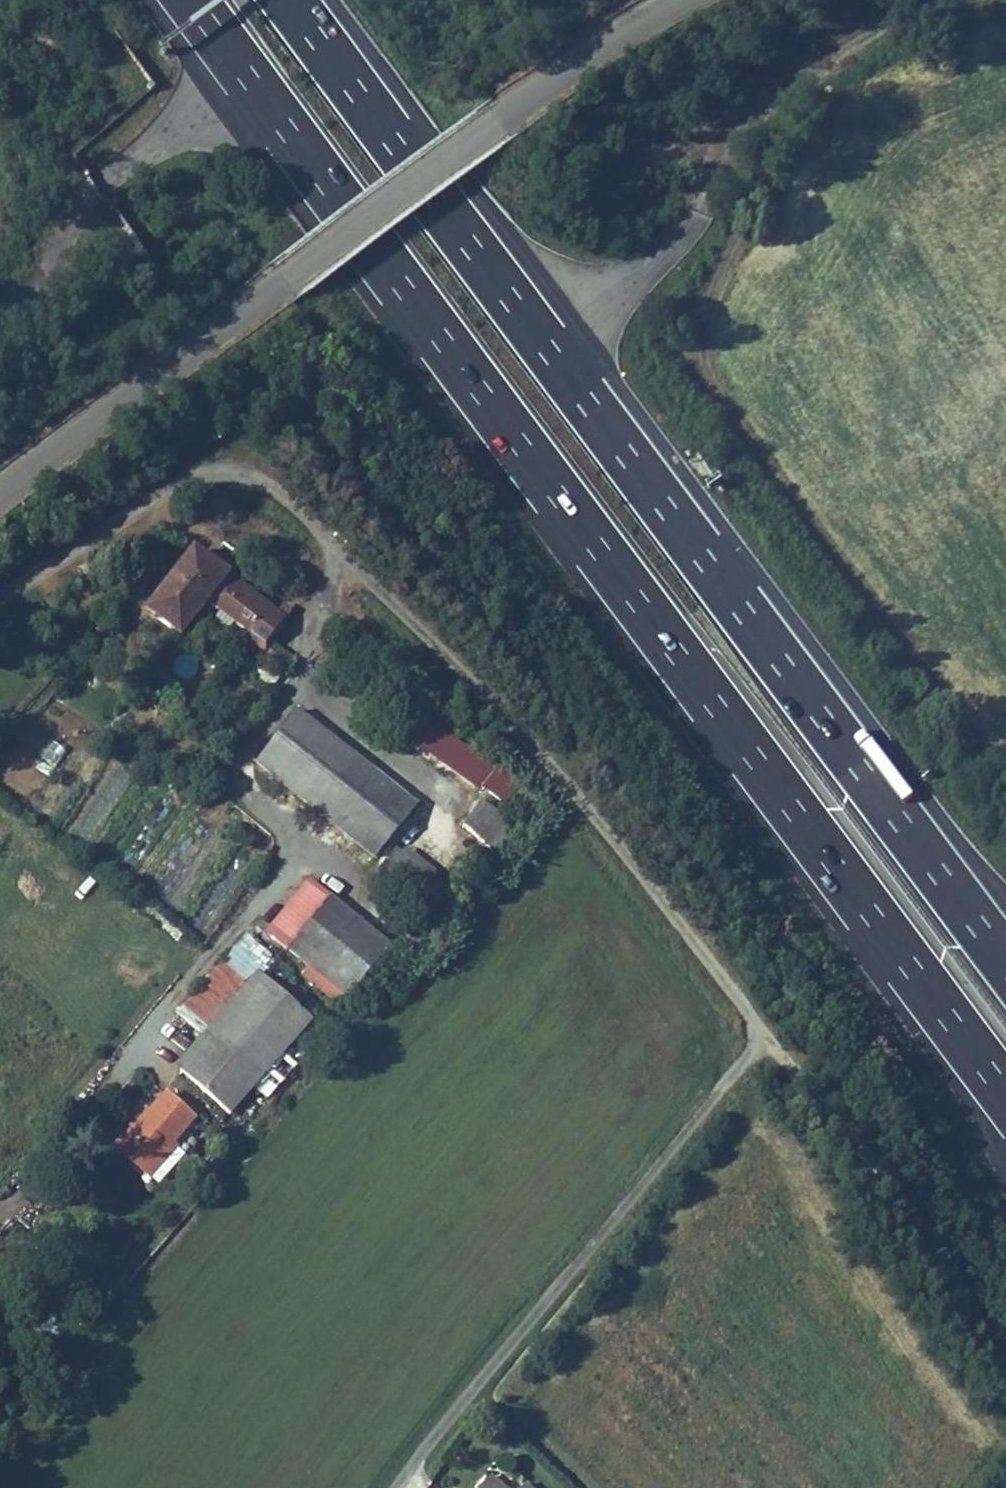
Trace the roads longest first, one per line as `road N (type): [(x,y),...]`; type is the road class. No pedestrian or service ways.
road 1 (unclassified): [(0,600),(187,468),(224,452),(265,473),(572,775),(766,1028),(395,1487)]
road 2 (motorway): [(192,0),(1005,1099)]
road 3 (motorway): [(1005,960),(291,0)]
road 4 (track): [(788,87),(814,125),(714,374),(726,408),(1005,763)]
road 5 (track): [(1005,1352),(766,1028)]
road 6 (tertiary): [(0,499),(103,412),(285,287)]
road 7 (tertiary): [(520,115),(285,287)]
road 8 (tertiary): [(520,115),(704,0)]

